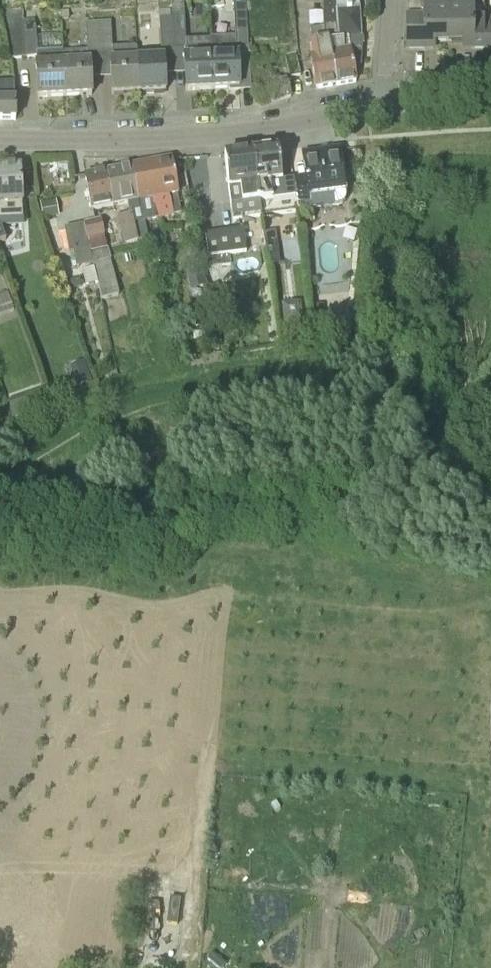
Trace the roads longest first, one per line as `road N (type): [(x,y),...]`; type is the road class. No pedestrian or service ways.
road 1 (tertiary): [(0,139),(187,138),(375,103)]

